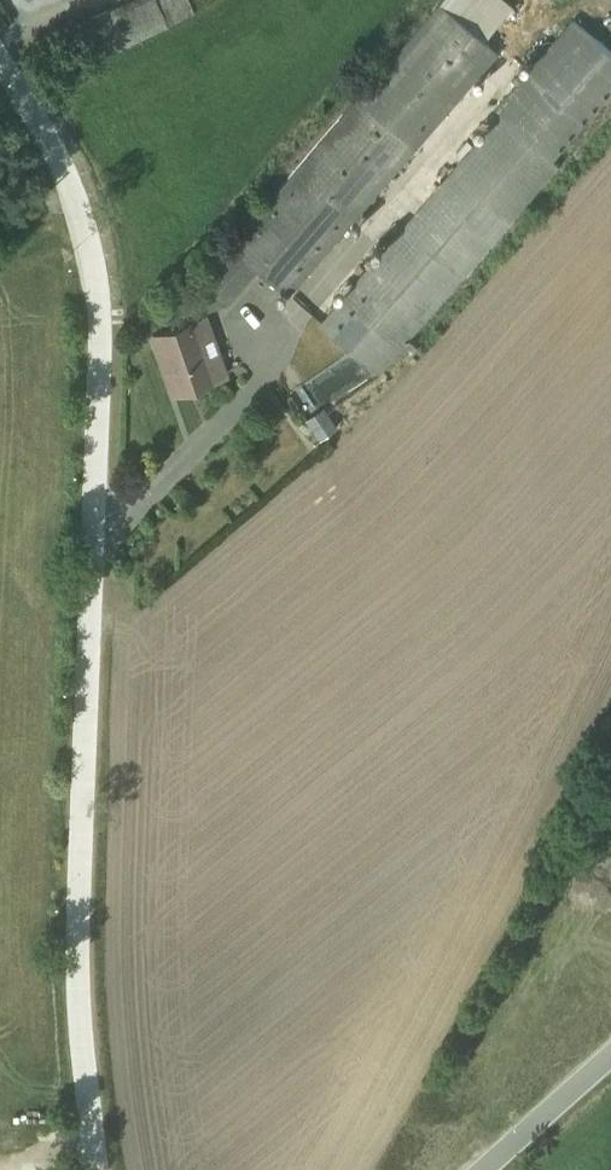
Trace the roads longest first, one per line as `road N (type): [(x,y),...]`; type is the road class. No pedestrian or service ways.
road 1 (unclassified): [(95,1169),(78,986),(99,363),(93,282),(54,157),(0,59)]
road 2 (unclassified): [(610,1057),(486,1169)]

